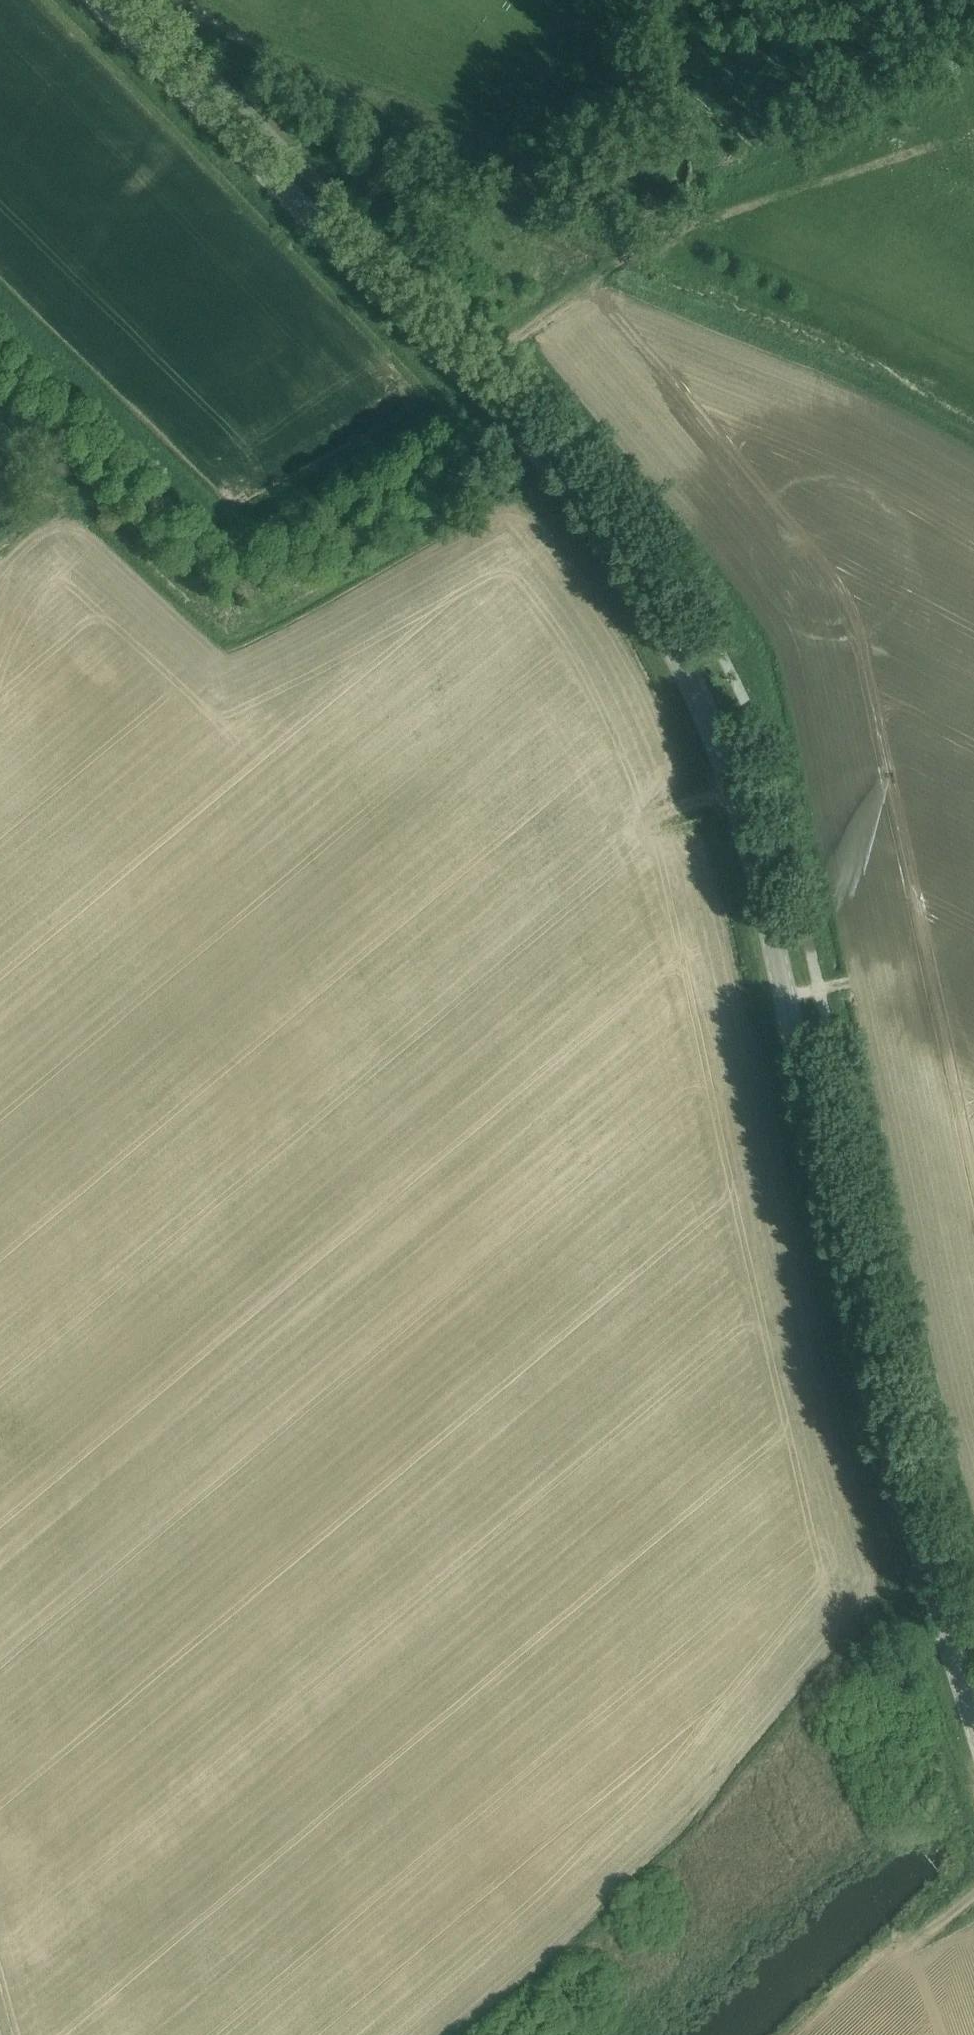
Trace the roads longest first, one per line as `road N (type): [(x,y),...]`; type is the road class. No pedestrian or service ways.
road 1 (tertiary): [(973,1722),(888,1447),(753,851),(675,650),(617,550),(532,443),(99,0)]

